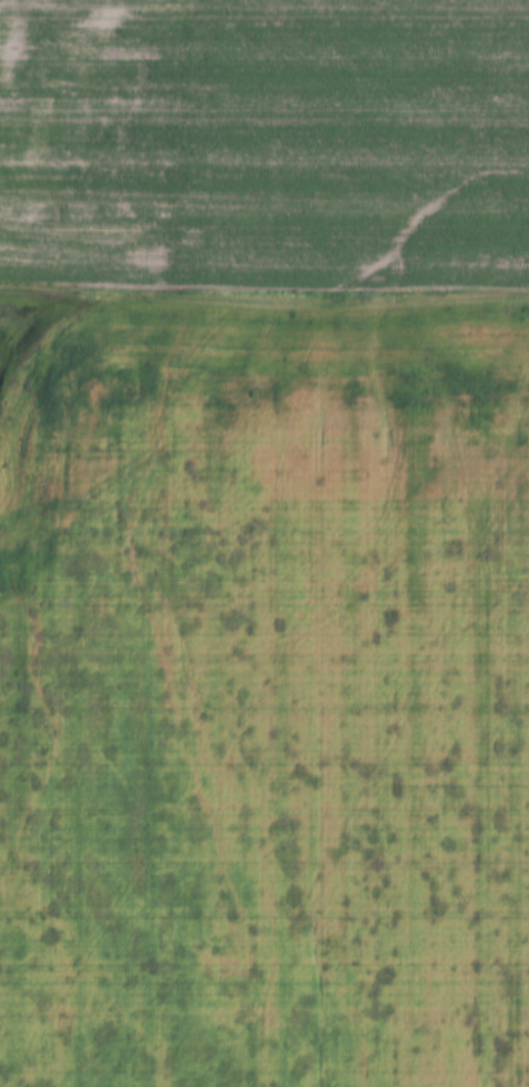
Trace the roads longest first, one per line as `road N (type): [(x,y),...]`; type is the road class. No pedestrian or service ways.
road 1 (track): [(0,293),(303,302),(528,298)]

